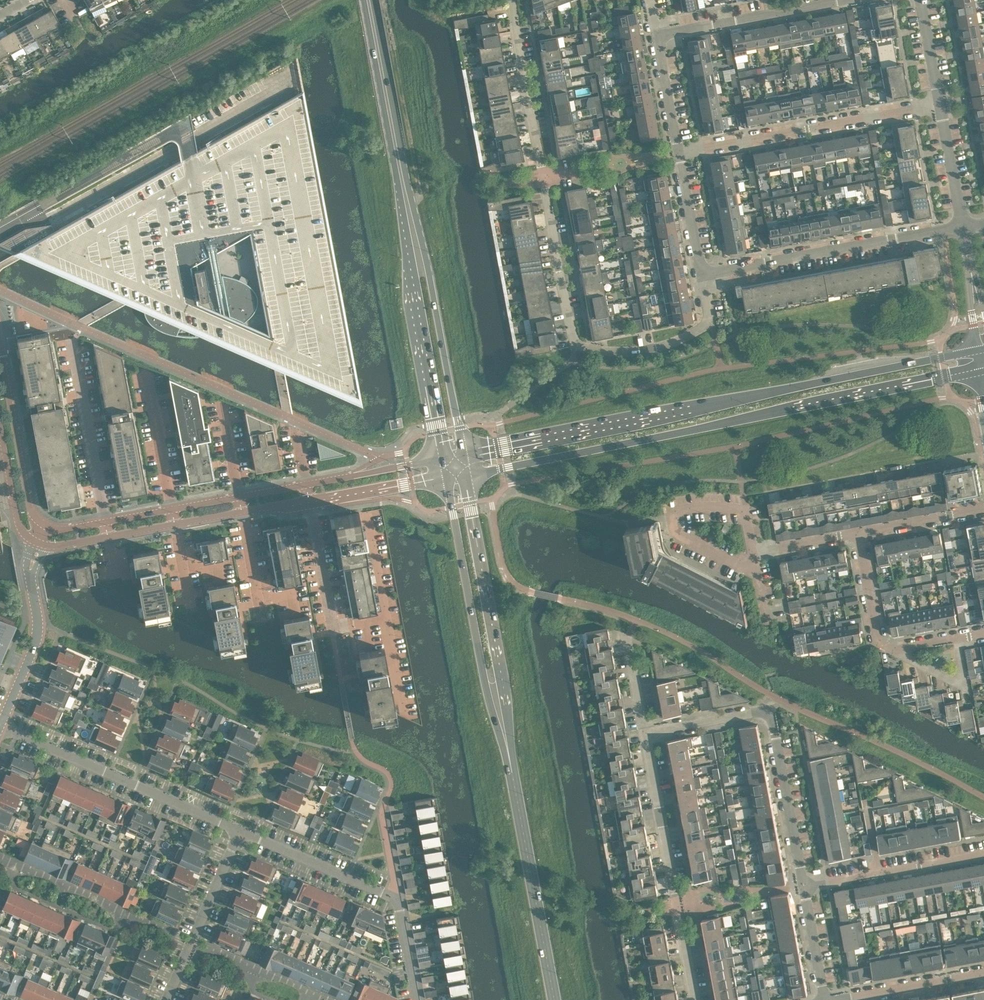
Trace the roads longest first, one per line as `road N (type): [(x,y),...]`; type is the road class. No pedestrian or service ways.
road 1 (residential): [(701,274),(710,322),(648,350),(574,341),(511,0)]
road 2 (secondary): [(976,351),(463,455)]
road 3 (secondary): [(466,474),(979,372)]
road 4 (residential): [(802,884),(771,710),(644,731)]
road 5 (primary): [(556,999),(502,714)]
road 6 (residential): [(416,999),(394,895),(239,827)]
road 7 (primary): [(463,455),(421,222),(405,188)]
road 8 (primary): [(405,188),(405,233),(443,459)]
road 9 (residential): [(695,999),(644,731)]
road 10 (residential): [(676,152),(941,102)]
road 11 (residential): [(701,274),(963,225)]
road 12 (residential): [(239,827),(1,724)]
road 13 (residential): [(6,226),(186,130),(195,173)]
road 14 (primary): [(446,478),(483,674),(502,714)]
road 15 (primary): [(502,714),(466,474)]
road 16 (track): [(414,207),(421,197),(385,0)]
road 17 (residential): [(657,38),(852,0)]
road 18 (primary): [(405,188),(368,0)]
road 19 (residential): [(164,999),(239,827)]
road 20 (residential): [(47,526),(30,506),(0,348)]
road 21 (residential): [(802,884),(983,850)]
road 22 (residential): [(756,570),(672,530),(670,518),(745,509)]
road 23 (residential): [(834,999),(983,971)]
road 24 (unclassified): [(17,684),(38,634),(30,571),(39,544)]
road 25 (unclassified): [(443,459),(306,486)]
road 26 (unclassified): [(309,501),(446,478)]
road 27 (residential): [(898,651),(879,642),(857,533)]
road 28 (residential): [(857,533),(983,509)]
road 29 (residential): [(963,225),(941,102)]
road 30 (residential): [(0,429),(19,523),(39,544)]
road 31 (residential): [(676,152),(701,274)]
road 32 (residential): [(958,639),(967,685),(898,651)]

